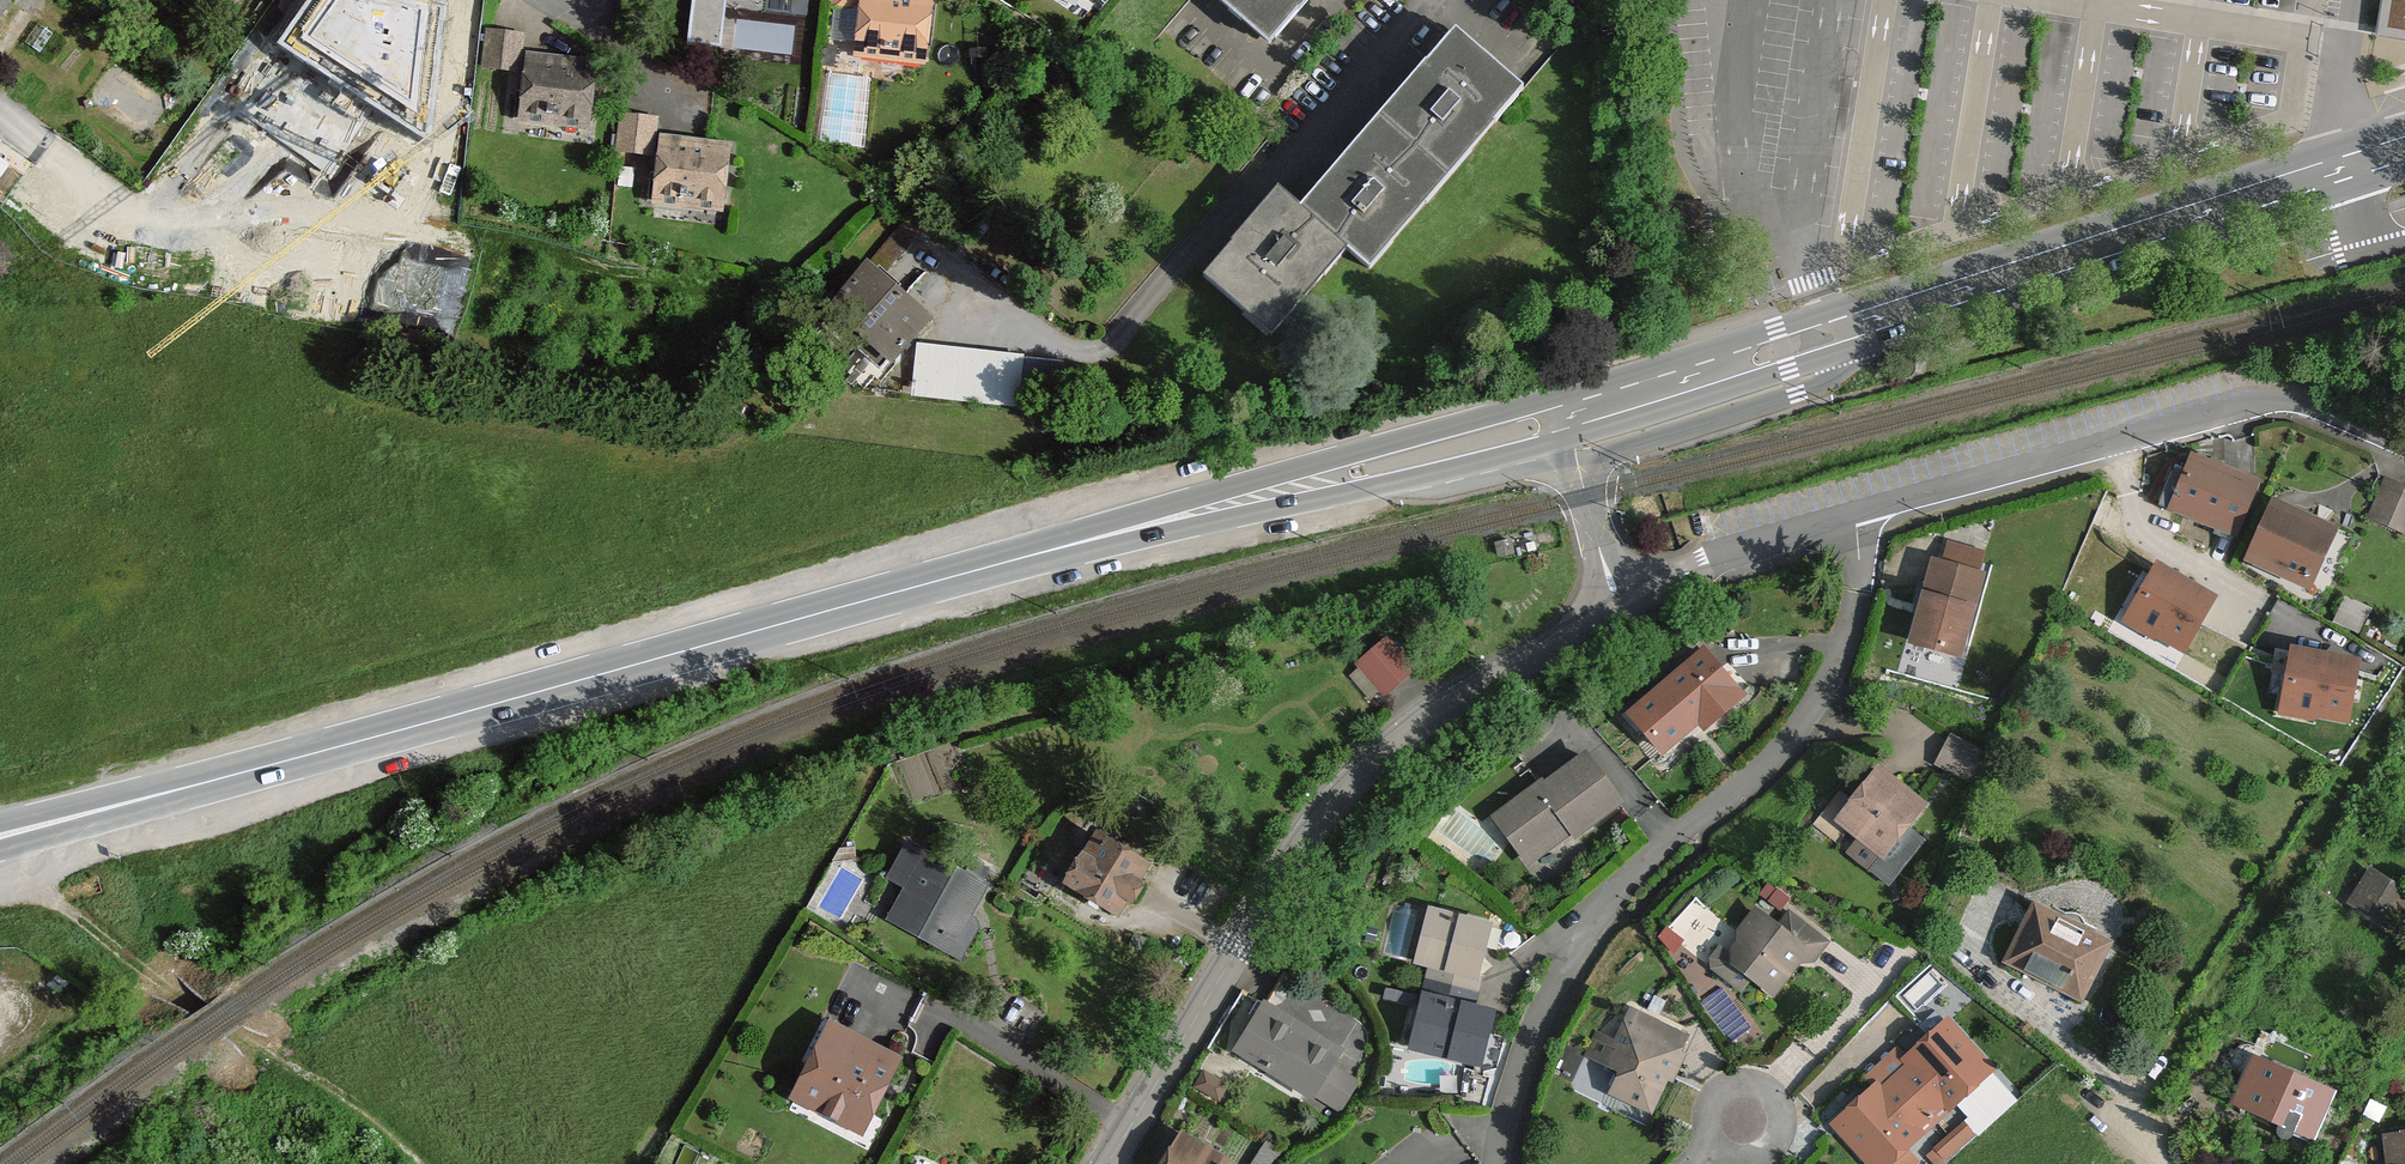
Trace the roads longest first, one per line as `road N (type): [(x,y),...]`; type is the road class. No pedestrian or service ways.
road 1 (primary): [(0,836),(1563,415)]
road 2 (tertiary): [(1108,1163),(1330,804),(1416,726),(1617,603)]
road 3 (residential): [(1857,520),(1853,605),(1824,689),(1783,747),(1665,844),(1568,962),(1525,1062),(1499,1163)]
road 4 (residential): [(1425,0),(1276,175),(1268,168),(1101,351),(1043,341),(935,292)]
road 5 (residential): [(1857,520),(2272,405),(2318,411),(2404,446)]
road 6 (track): [(0,839),(87,925),(232,1034),(342,1097),(416,1163)]
road 7 (track): [(2127,1125),(2404,693)]
road 8 (primary): [(1923,304),(2404,149)]
road 9 (tertiary): [(1577,464),(1798,396),(1923,304)]
road 10 (primary): [(1563,415),(1923,304)]
road 11 (residential): [(1617,603),(1708,562),(1857,520)]
road 12 (tertiary): [(1617,603),(1577,464)]

